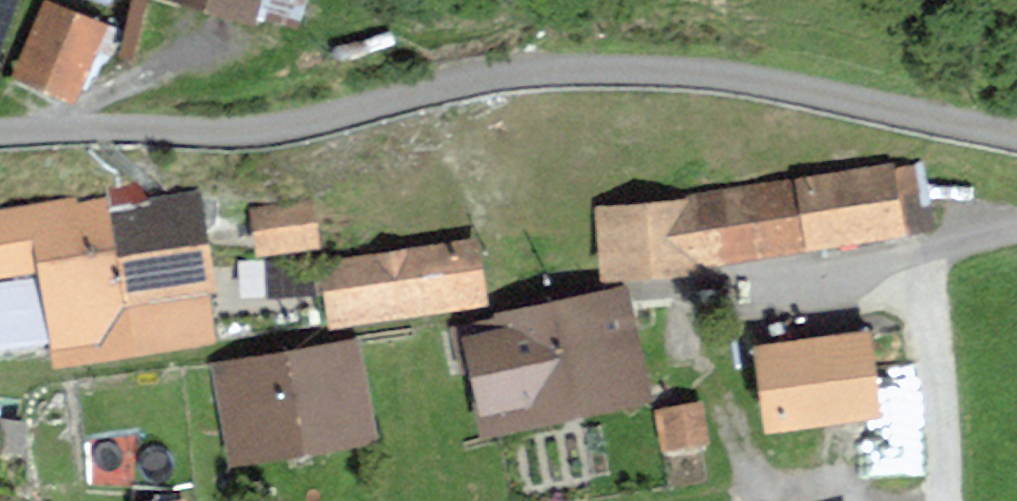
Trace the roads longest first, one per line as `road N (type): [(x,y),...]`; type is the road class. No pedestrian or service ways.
road 1 (unclassified): [(1016,137),(772,82),(623,70),(305,117),(0,126)]
road 2 (track): [(1016,225),(953,237),(971,500)]

